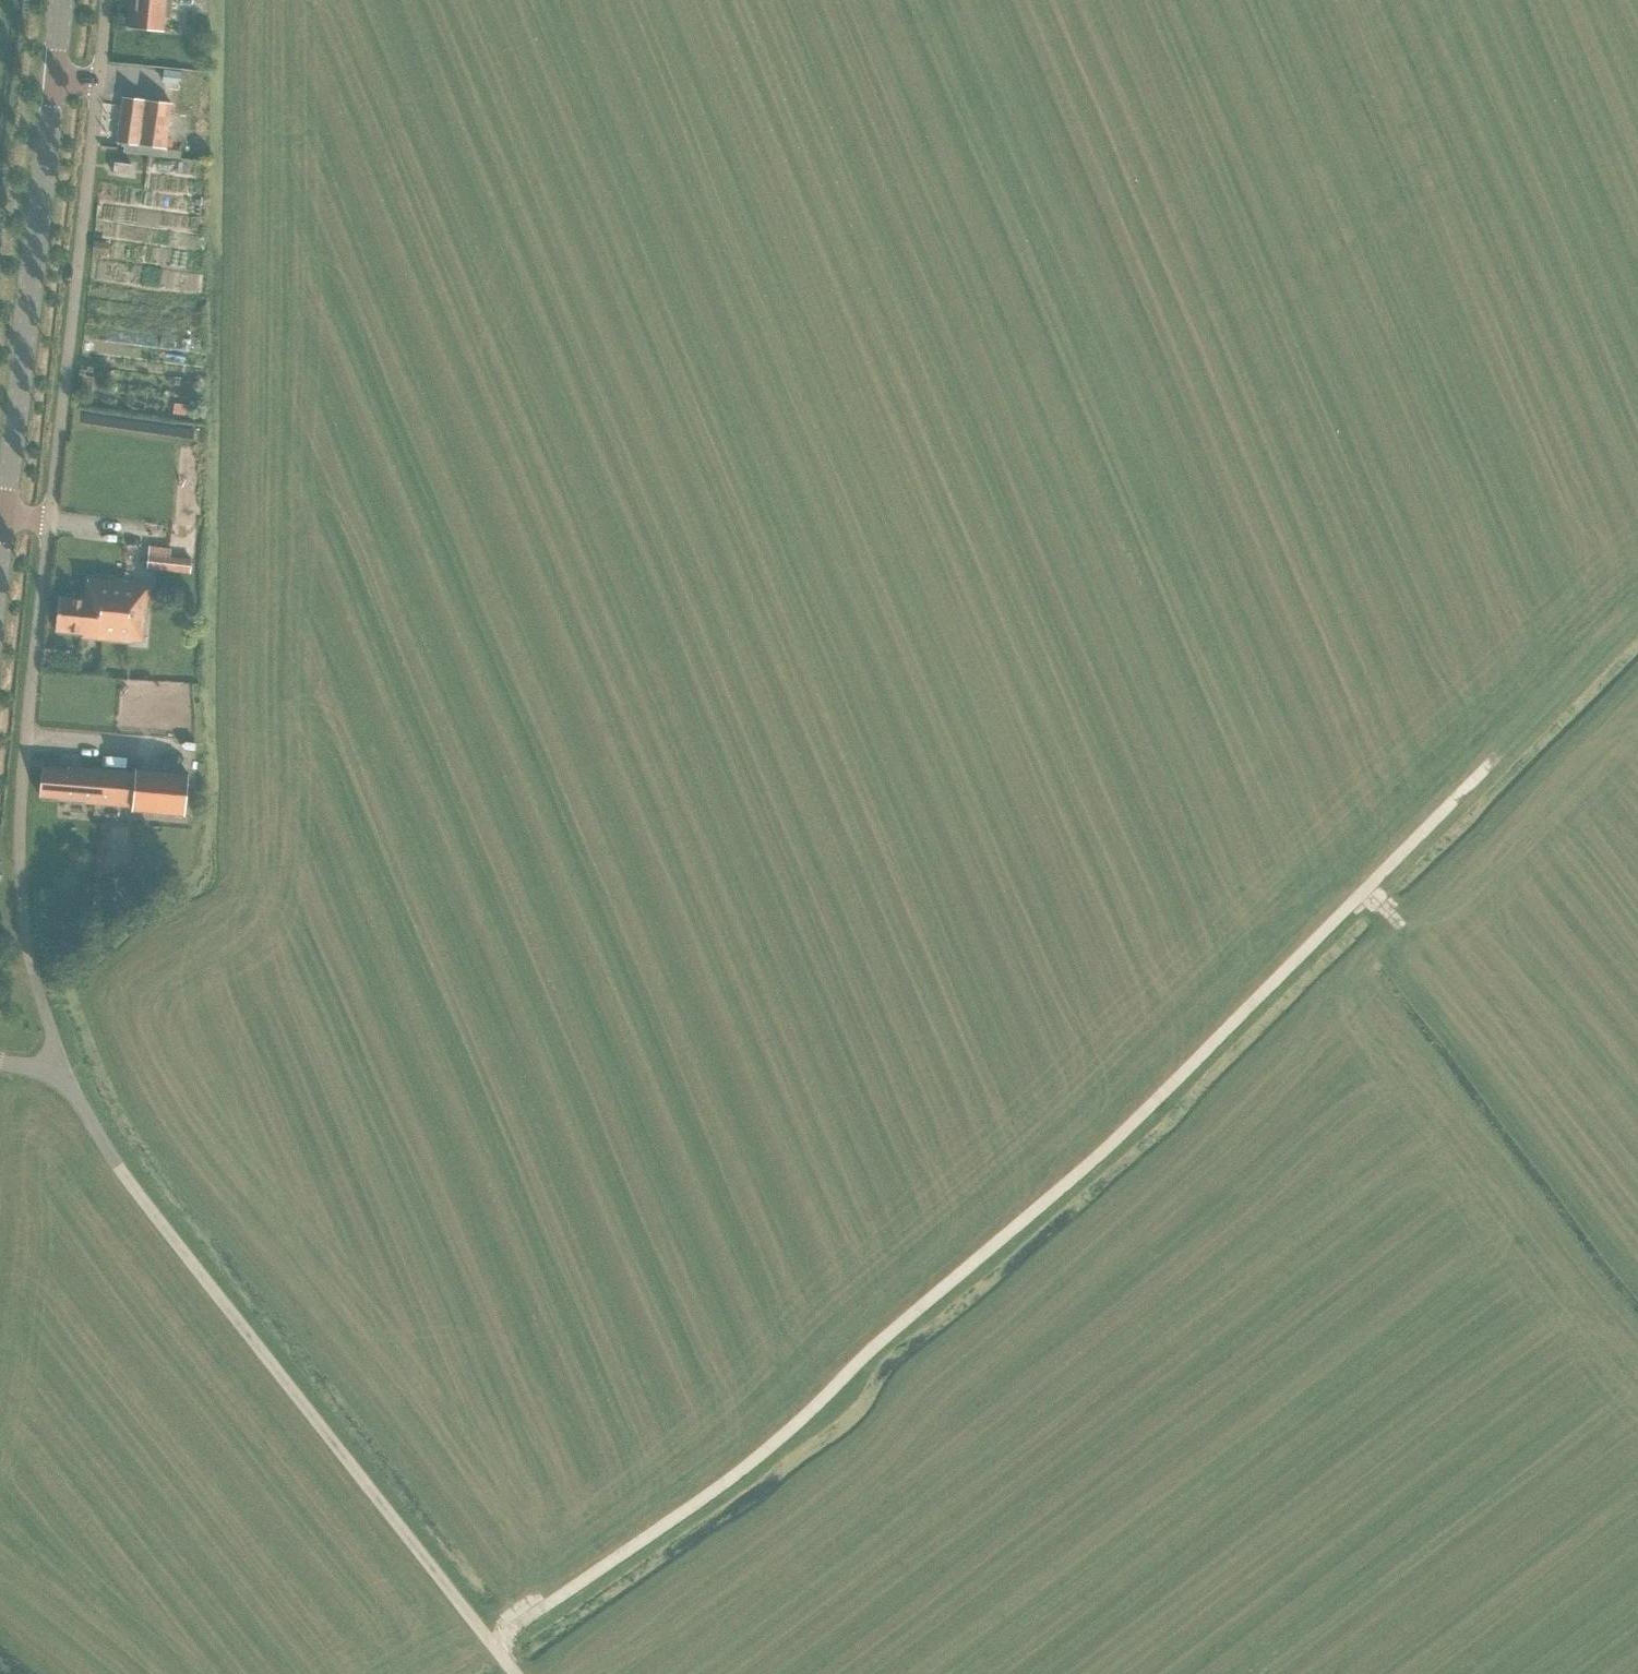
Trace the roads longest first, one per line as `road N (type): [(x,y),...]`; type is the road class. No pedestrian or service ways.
road 1 (residential): [(49,522),(19,838),(25,930),(58,1066)]
road 2 (tertiary): [(8,519),(54,77)]
road 3 (residential): [(97,81),(49,522)]

